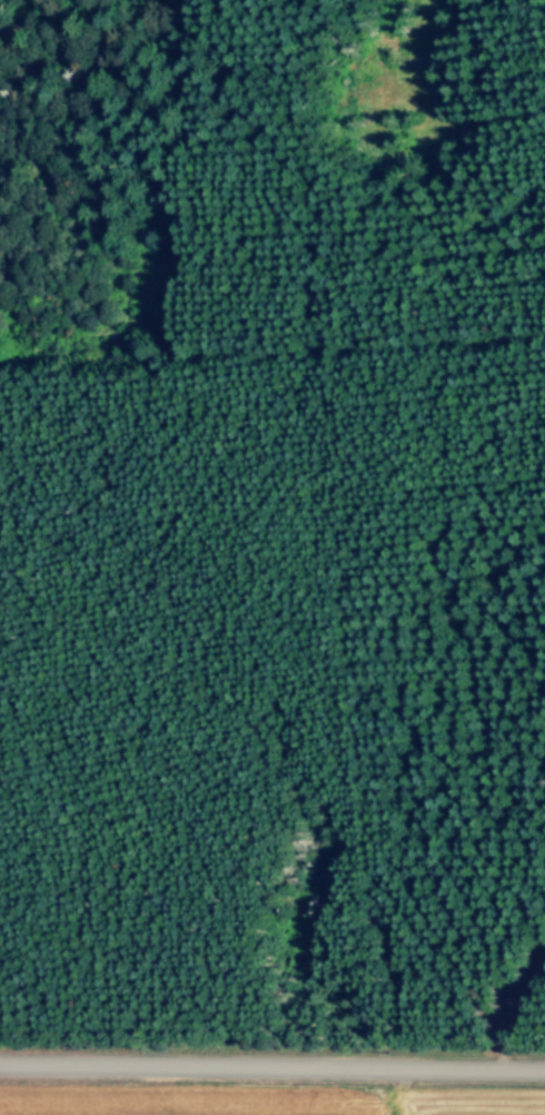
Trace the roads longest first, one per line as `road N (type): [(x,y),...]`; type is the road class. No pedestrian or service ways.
road 1 (residential): [(0,1068),(544,1072)]

